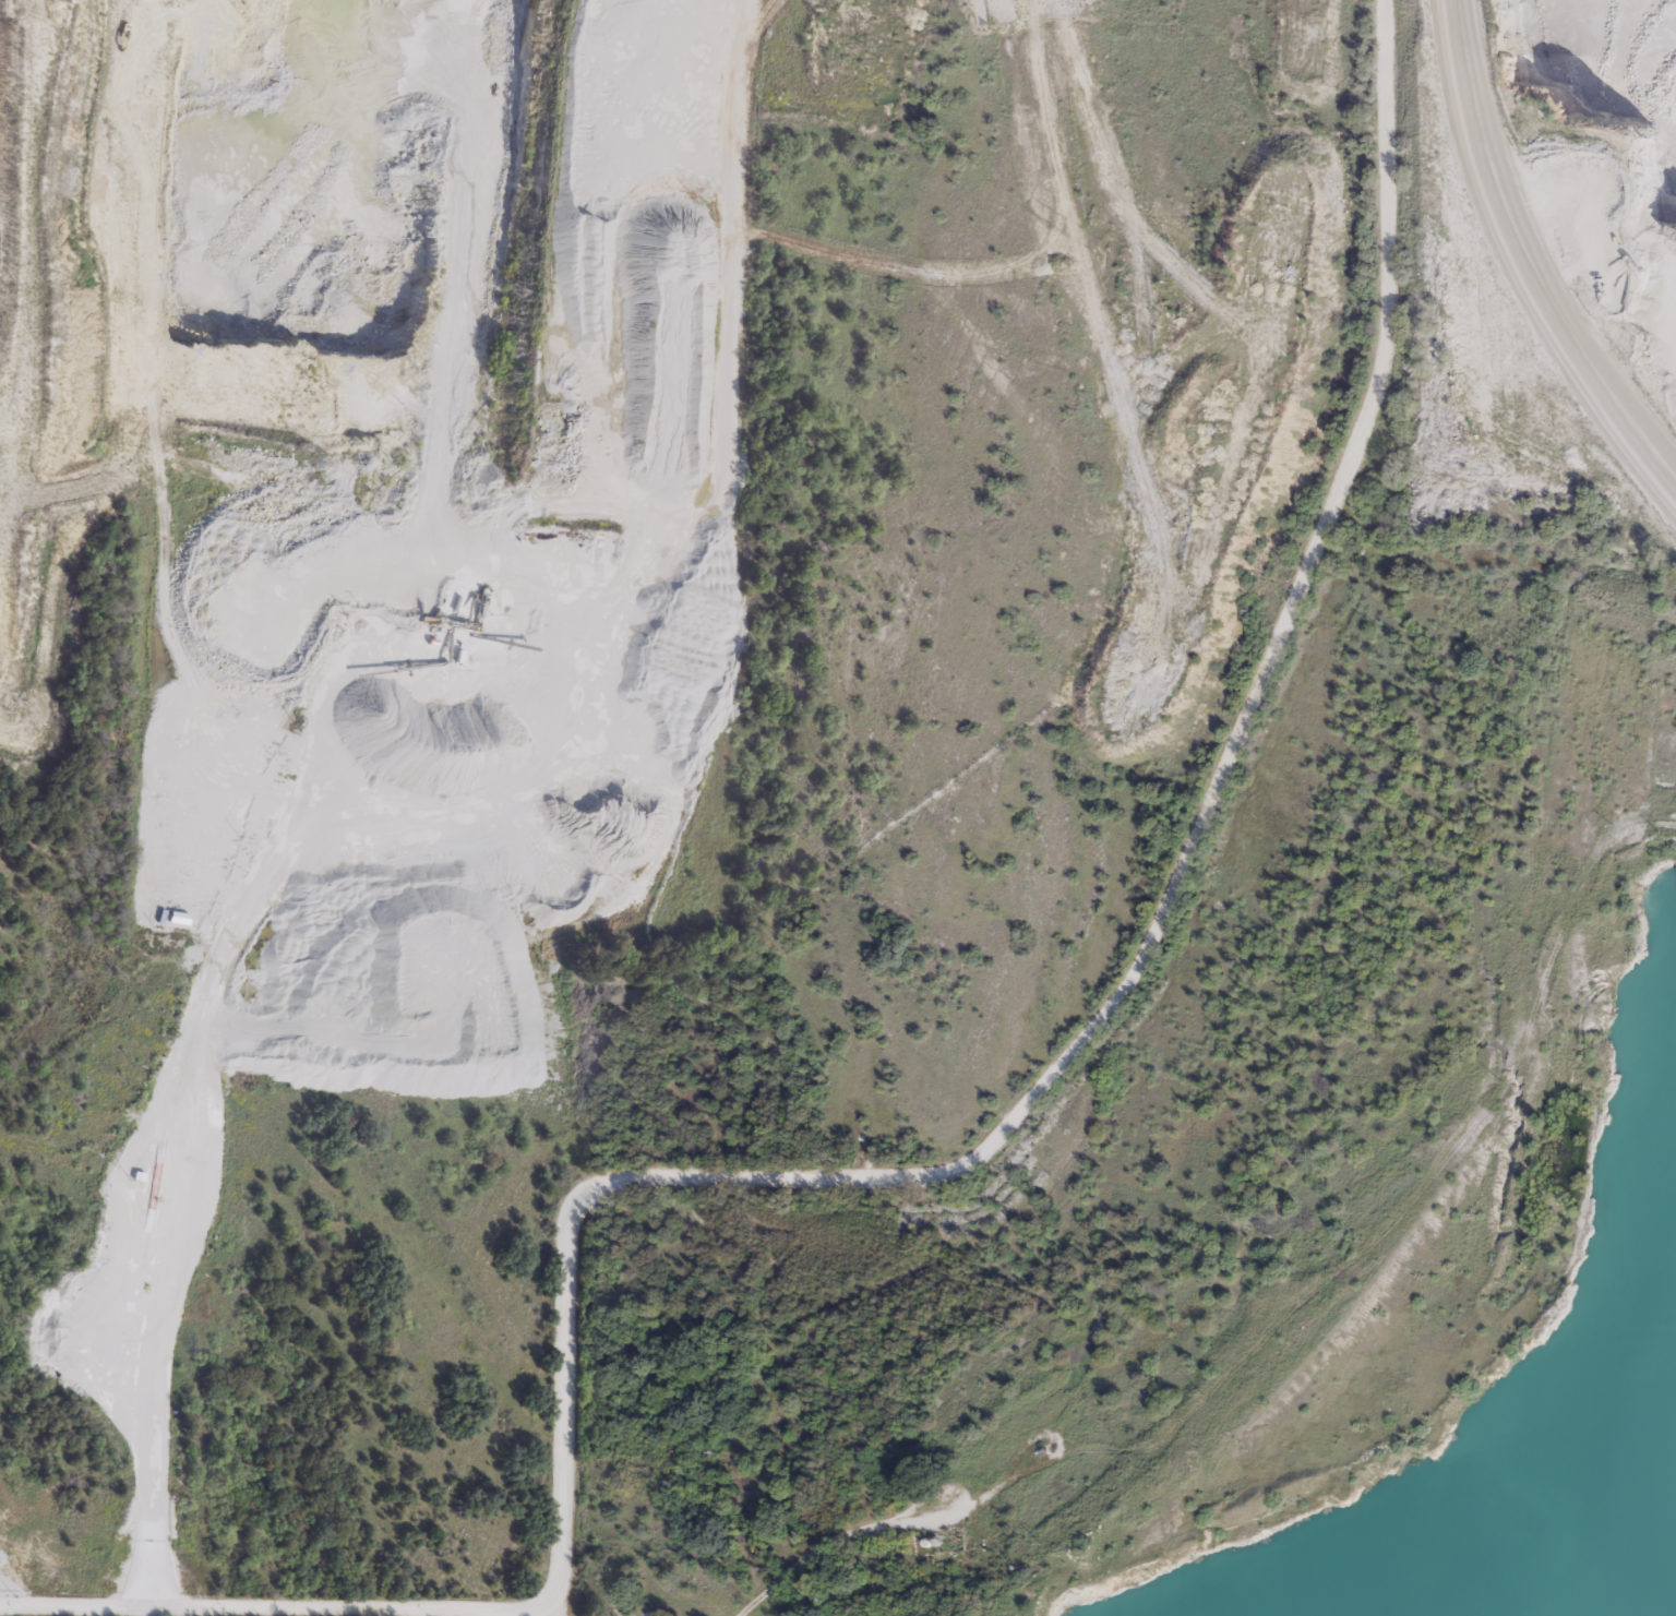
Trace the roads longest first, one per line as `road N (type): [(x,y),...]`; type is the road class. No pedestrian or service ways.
road 1 (residential): [(543,1608),(558,1591),(566,1217),(594,1185),(639,1172),(944,1175),(982,1156),(1134,975),(1302,576),(1374,364),(1376,0)]
road 2 (residential): [(1675,493),(1528,279),(1470,106),(1455,0)]
road 3 (residential): [(0,1598),(543,1608)]
road 4 (track): [(869,1177),(864,1148),(785,954),(761,929),(719,909)]

